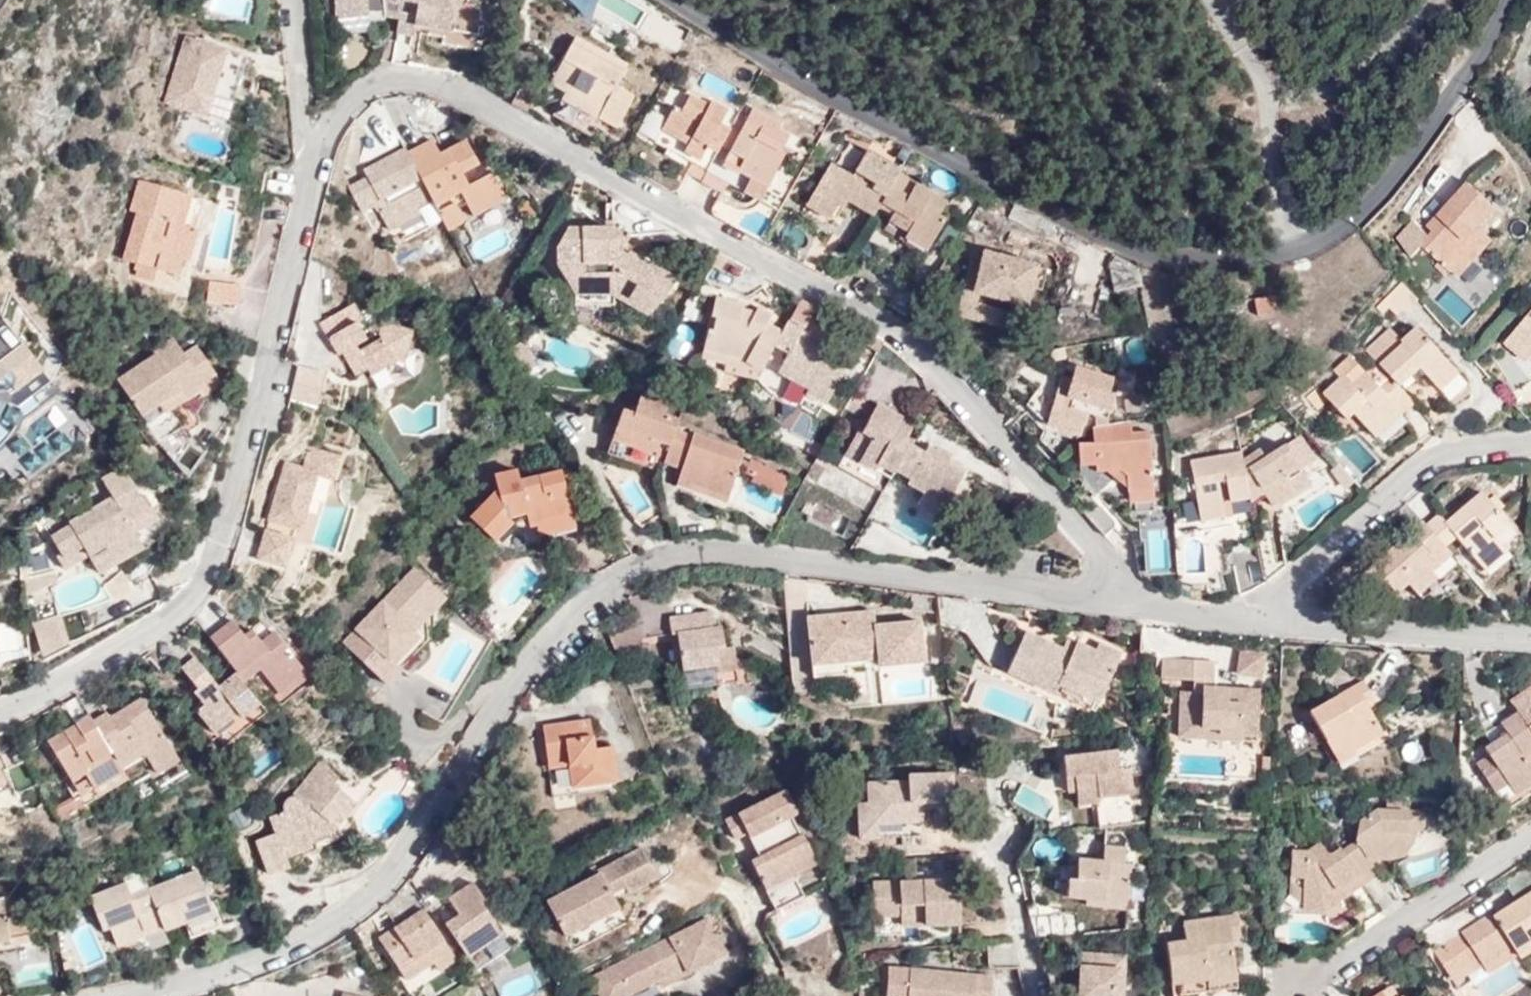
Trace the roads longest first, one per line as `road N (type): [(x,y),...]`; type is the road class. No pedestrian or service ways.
road 1 (residential): [(123,995),(257,962),(306,941),(376,891),(547,640),(588,597),(636,571),(688,555),(741,551),(1115,599)]
road 2 (residential): [(1115,599),(1108,562),(908,343),(871,316),(446,88),(376,83),(349,102),(318,154)]
road 3 (unclassified): [(674,0),(811,86),(1097,236),(1134,251),(1220,260),(1286,250),(1361,206),(1423,136),(1504,0)]
road 4 (residential): [(318,154),(212,571),(170,617),(0,707)]
road 5 (residential): [(1254,611),(1424,462),(1530,440)]
road 6 (residential): [(1254,611),(1530,637)]
road 7 (residential): [(1303,983),(1530,833)]
road 8 (residential): [(318,154),(306,146),(301,126),(290,0)]
road 9 (residential): [(1115,599),(1254,611)]

